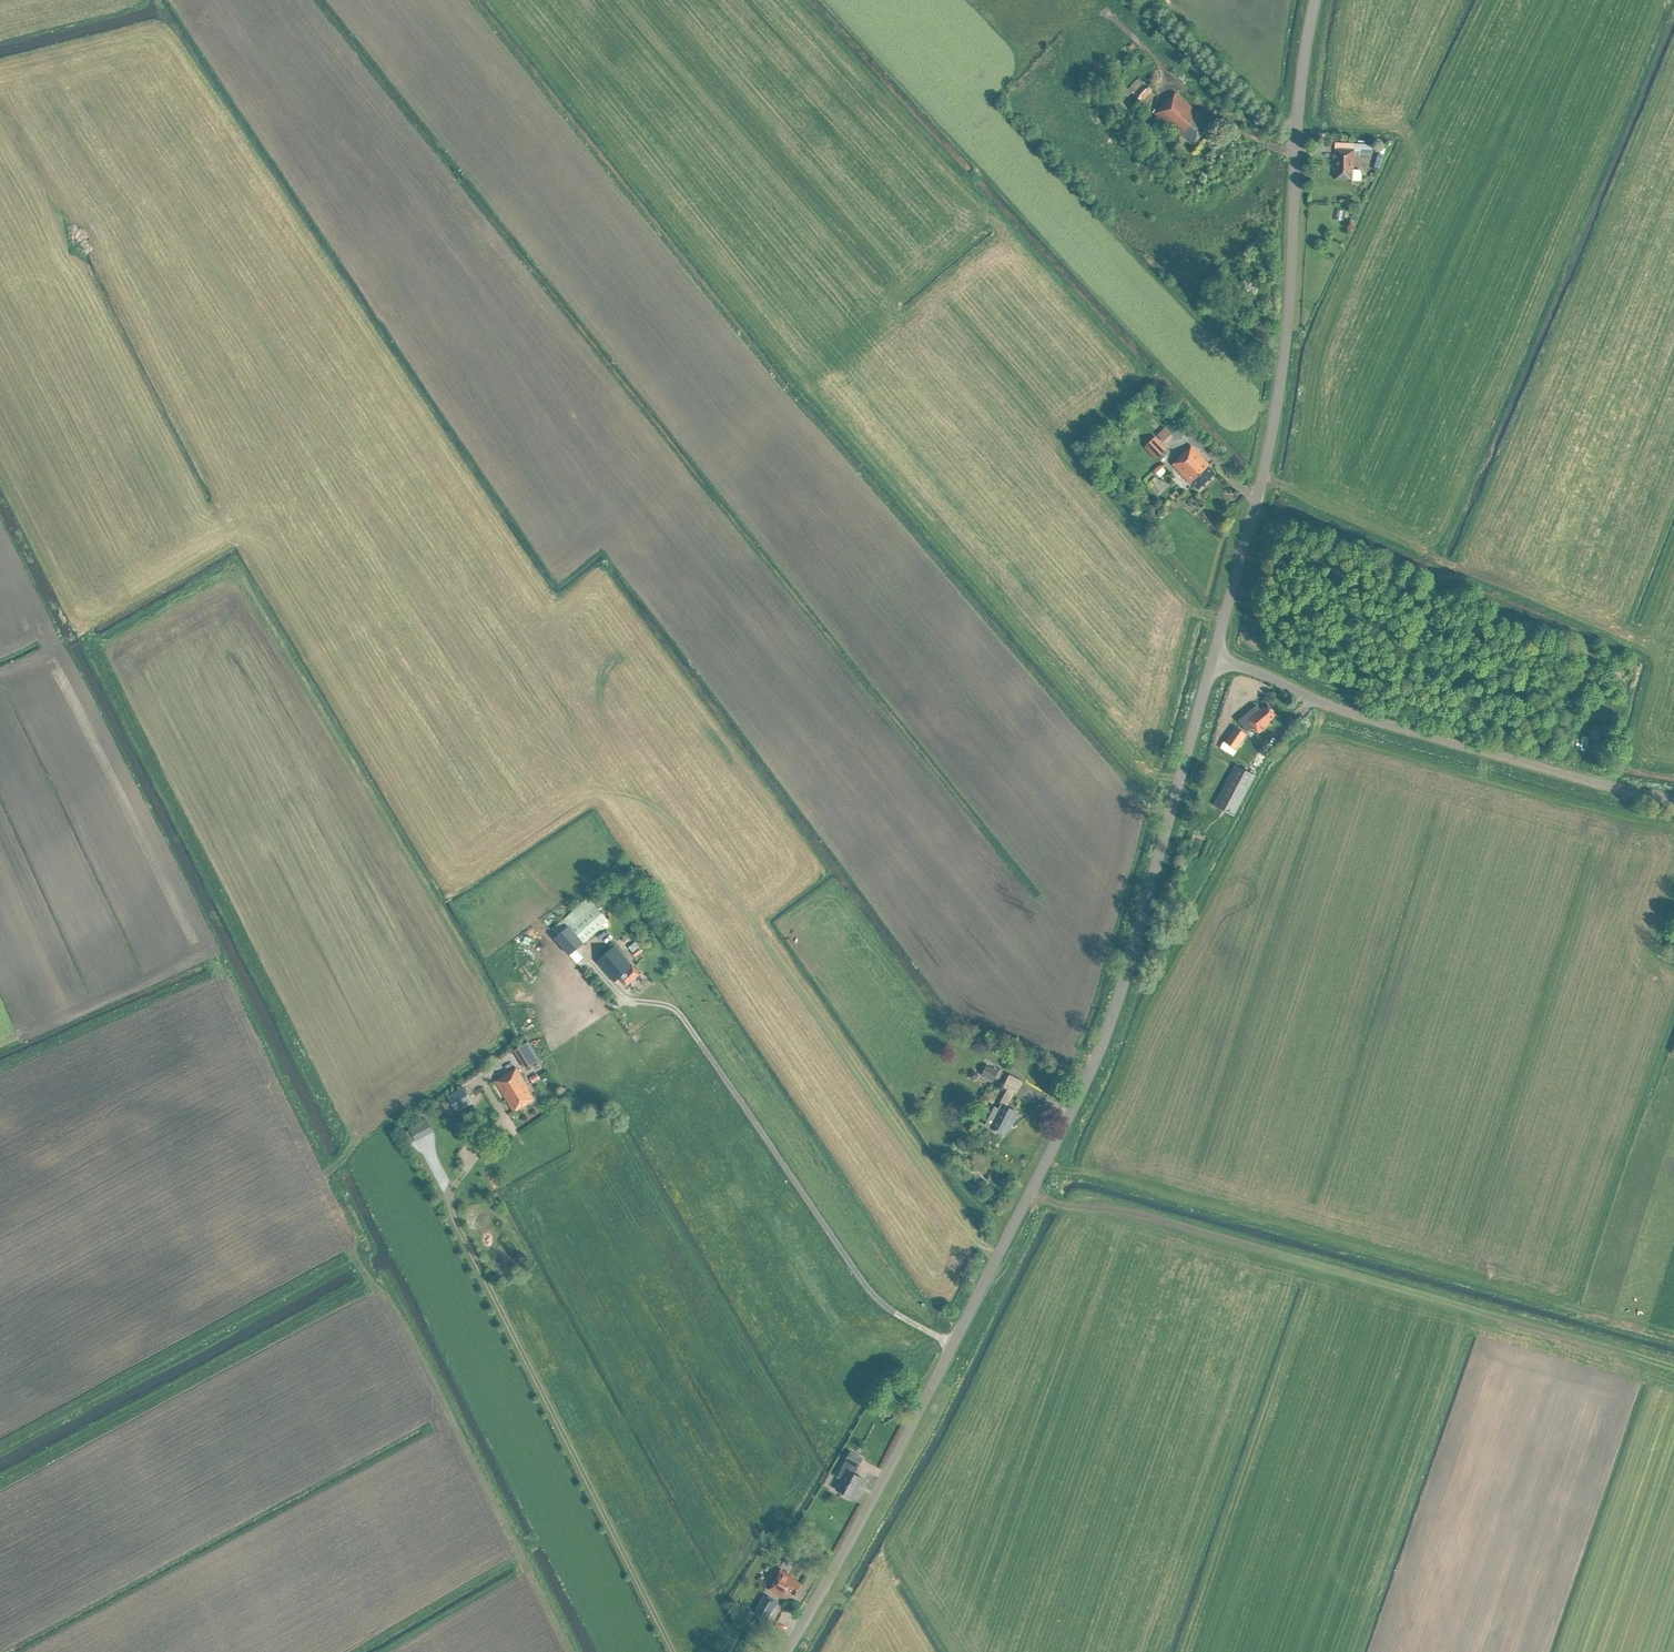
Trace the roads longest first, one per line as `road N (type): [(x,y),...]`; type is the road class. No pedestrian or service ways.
road 1 (unclassified): [(784,1651),(1087,1077),(1118,999),(1215,659)]
road 2 (unclassified): [(1215,659),(1281,396),(1296,111),(1314,0)]
road 3 (track): [(670,1651),(450,1209),(465,1171)]
road 4 (track): [(953,1343),(870,1290),(673,1007),(624,999),(612,986)]
road 5 (unclassified): [(1673,801),(1331,707),(1215,659)]

